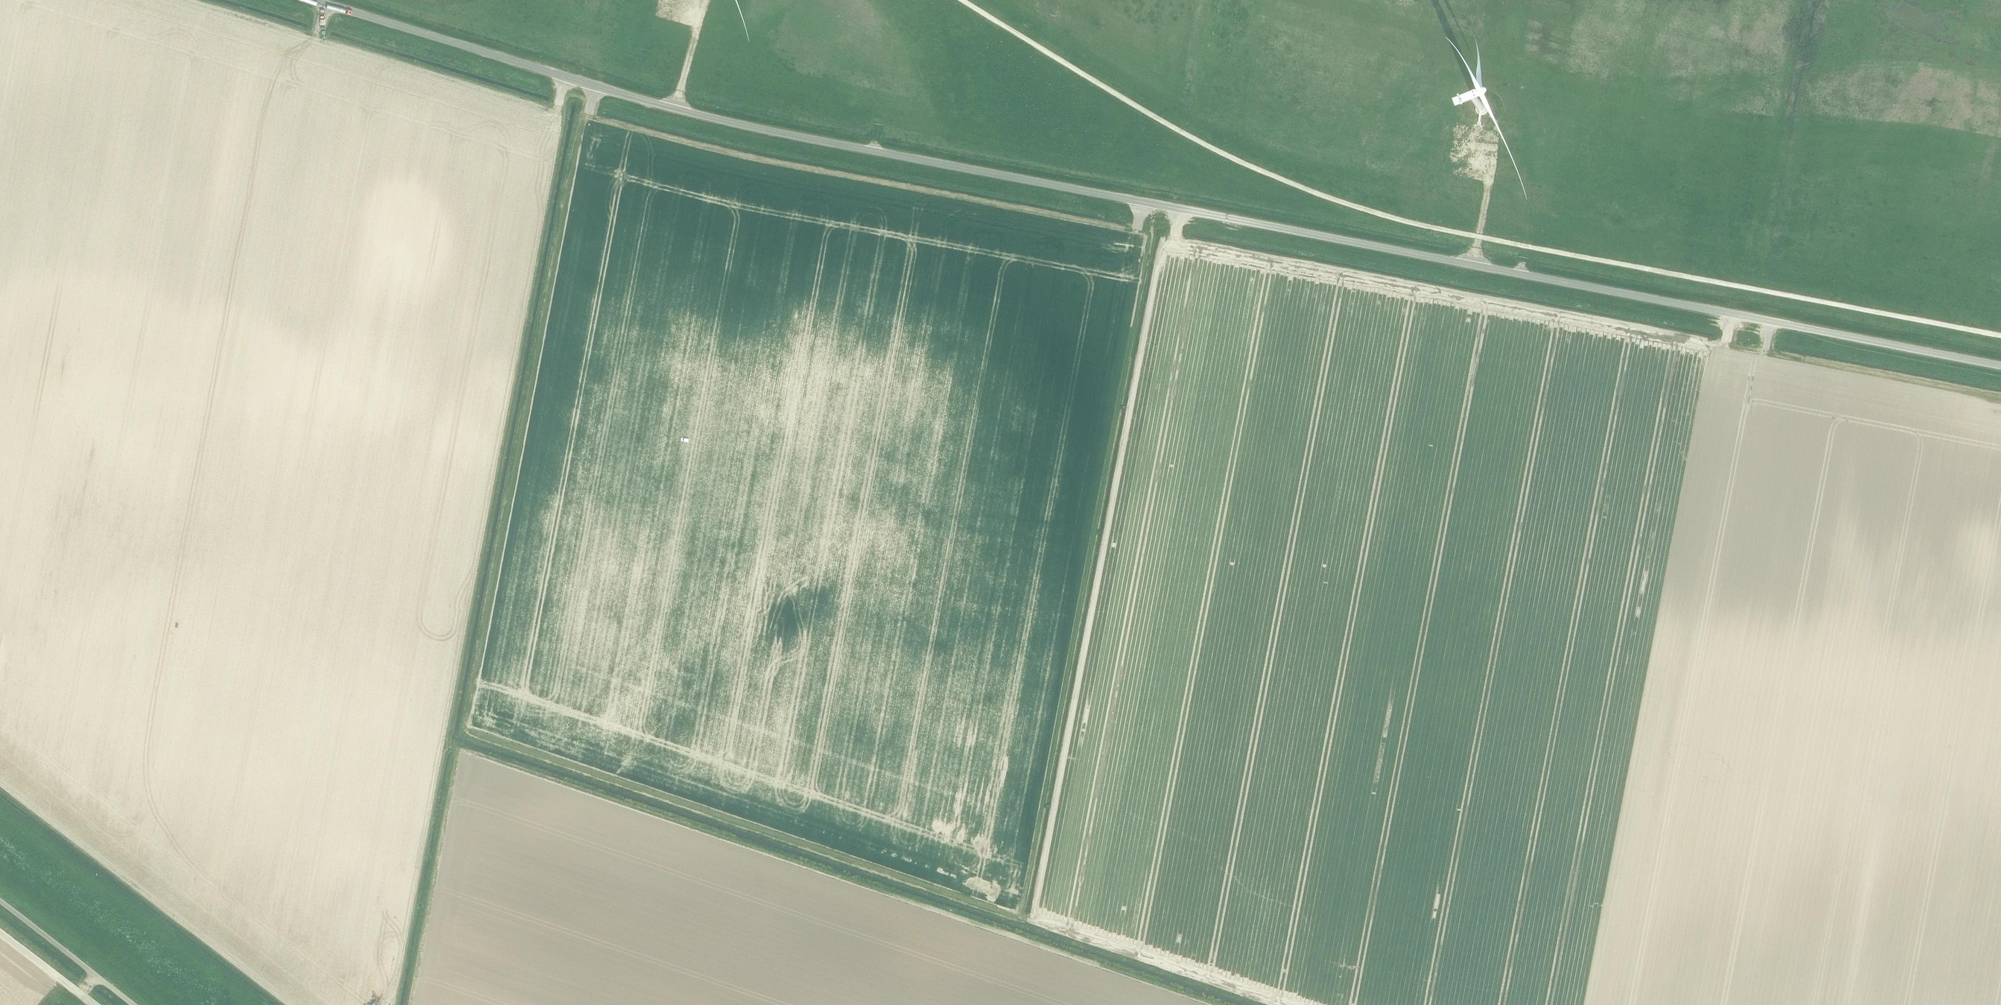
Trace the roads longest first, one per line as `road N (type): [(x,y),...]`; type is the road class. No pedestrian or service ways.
road 1 (unclassified): [(2000,366),(764,130),(315,0)]
road 2 (unclassified): [(135,1004),(0,901)]

